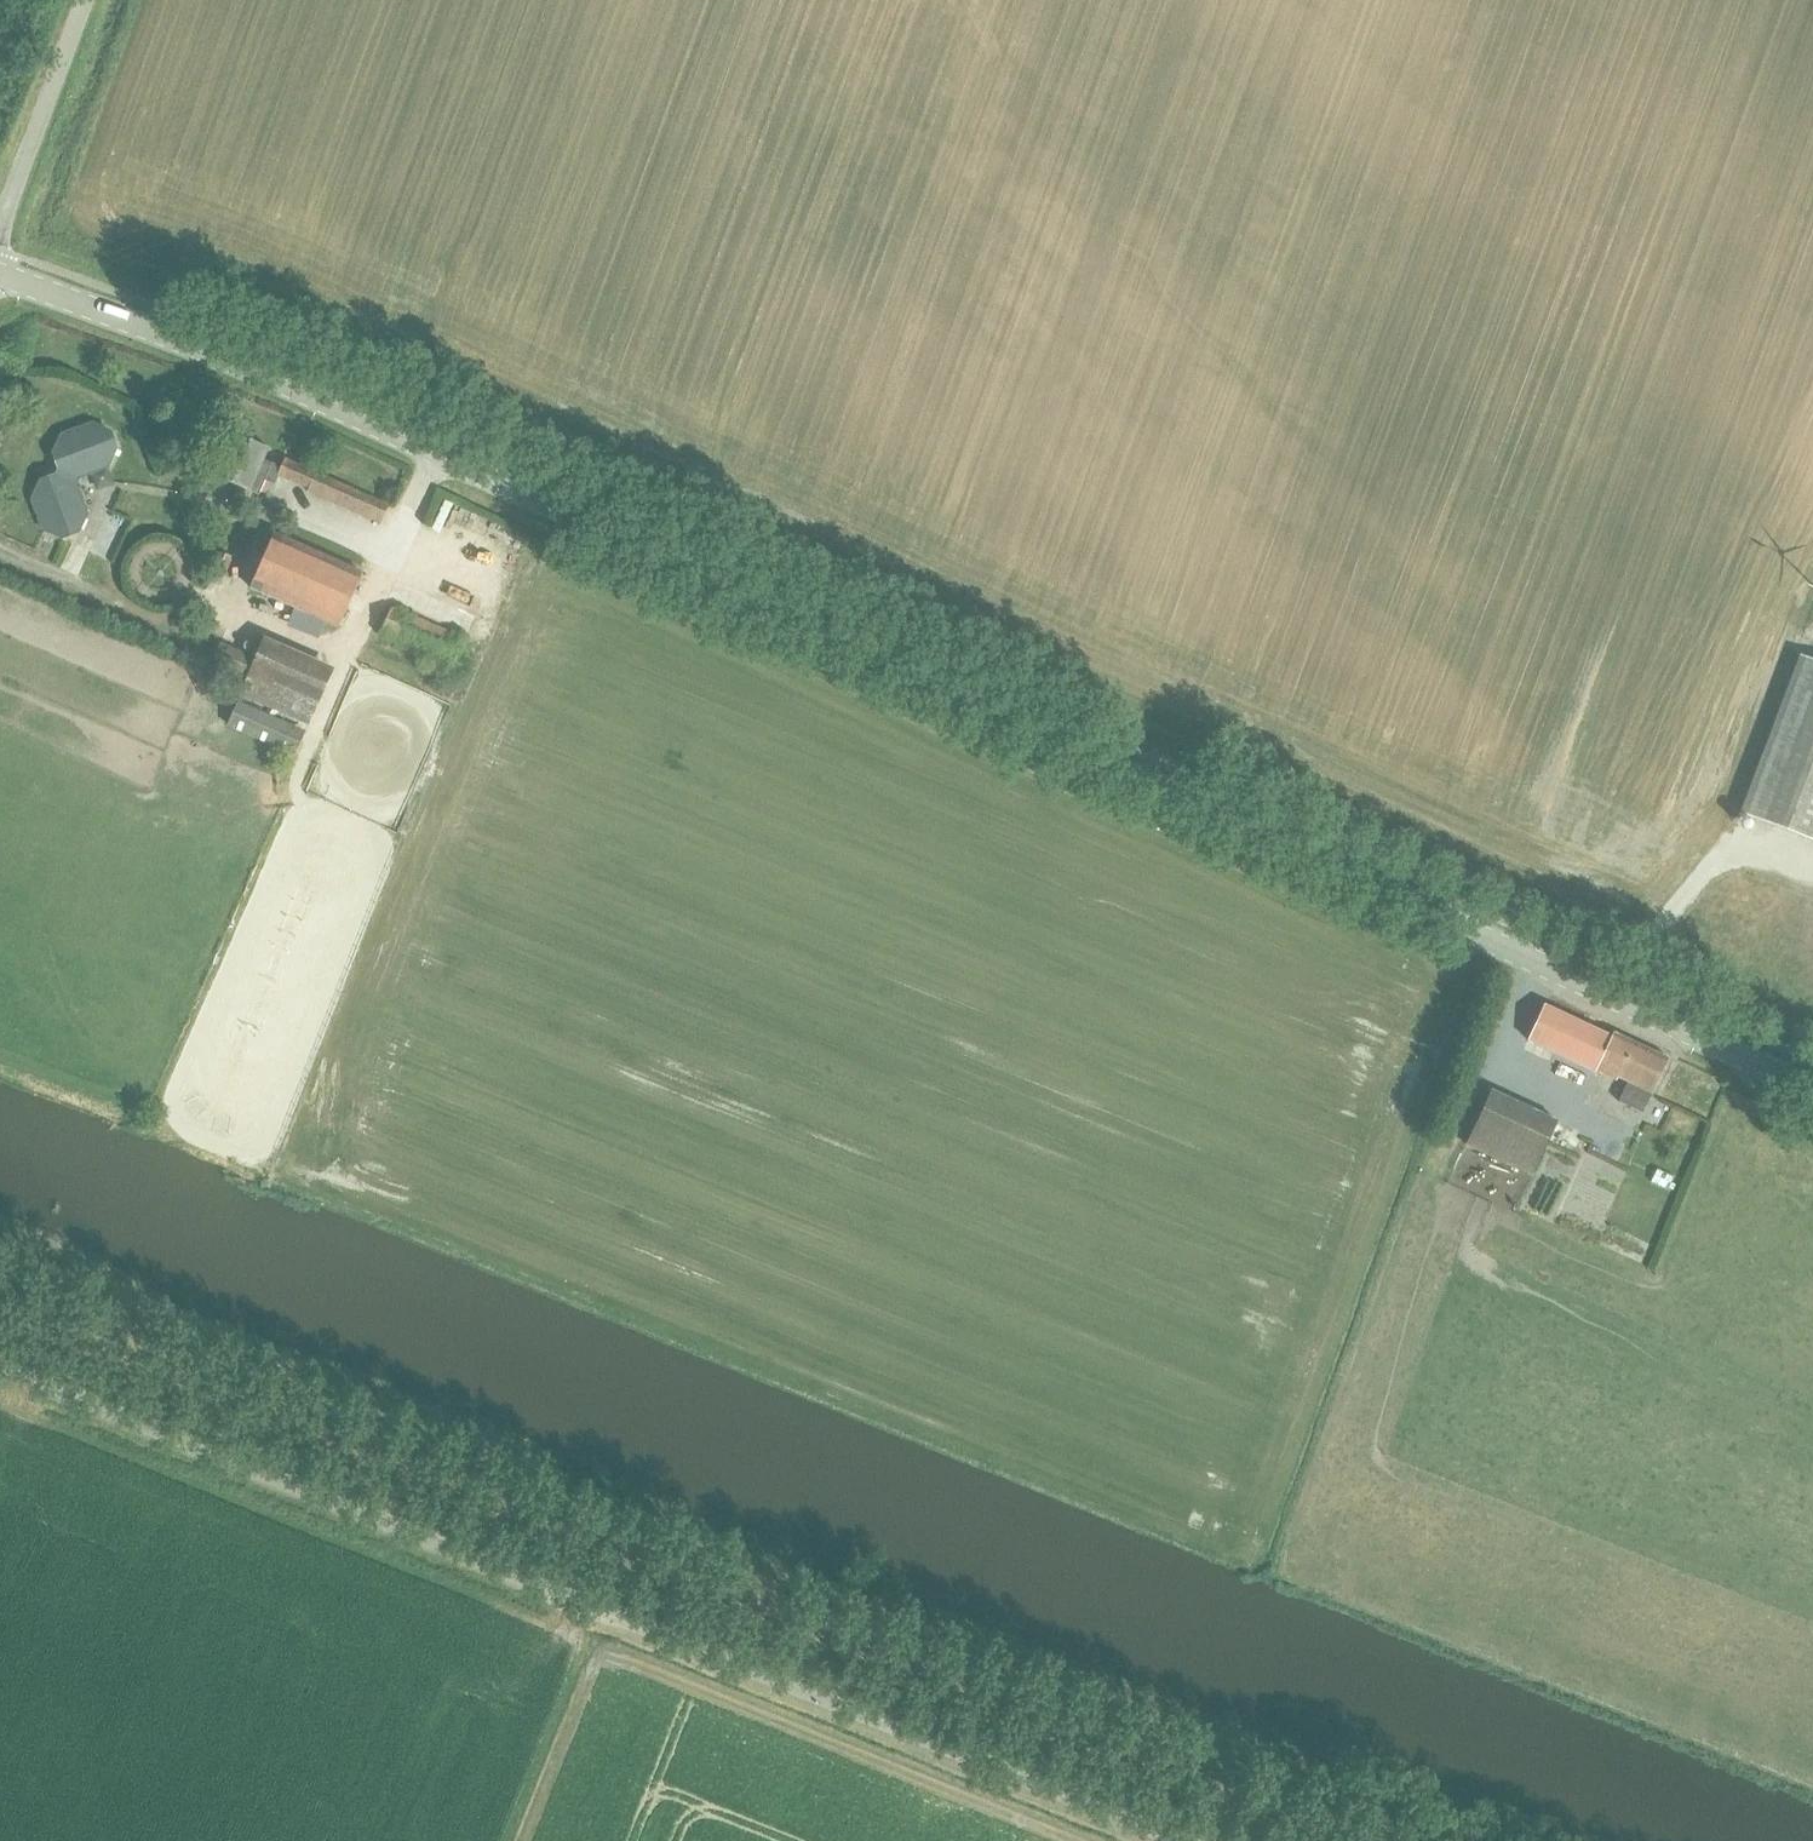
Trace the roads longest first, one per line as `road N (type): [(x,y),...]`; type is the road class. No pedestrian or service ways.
road 1 (secondary): [(1812,1095),(1044,739),(0,275)]
road 2 (unclassified): [(1160,1840),(0,1357)]
road 3 (unclassified): [(0,225),(84,0)]

